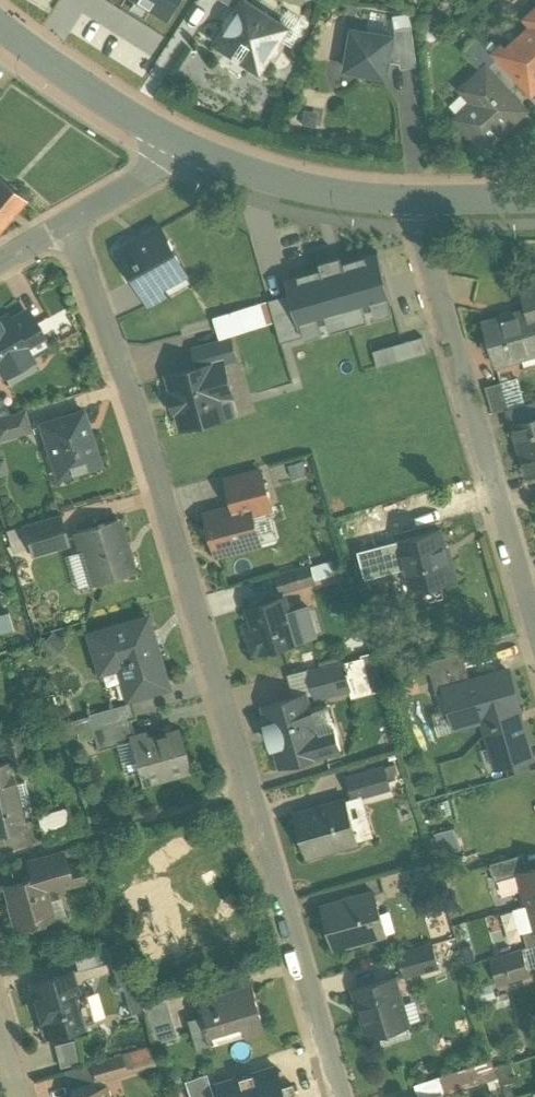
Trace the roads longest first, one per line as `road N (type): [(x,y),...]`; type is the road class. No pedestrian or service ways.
road 1 (residential): [(339,1096),(69,221)]
road 2 (residential): [(415,204),(534,616)]
road 3 (tertiary): [(181,148),(300,190),(415,204)]
road 4 (tertiary): [(0,33),(181,148)]
road 5 (residential): [(69,221),(181,148)]
road 6 (tertiary): [(415,204),(534,201)]

